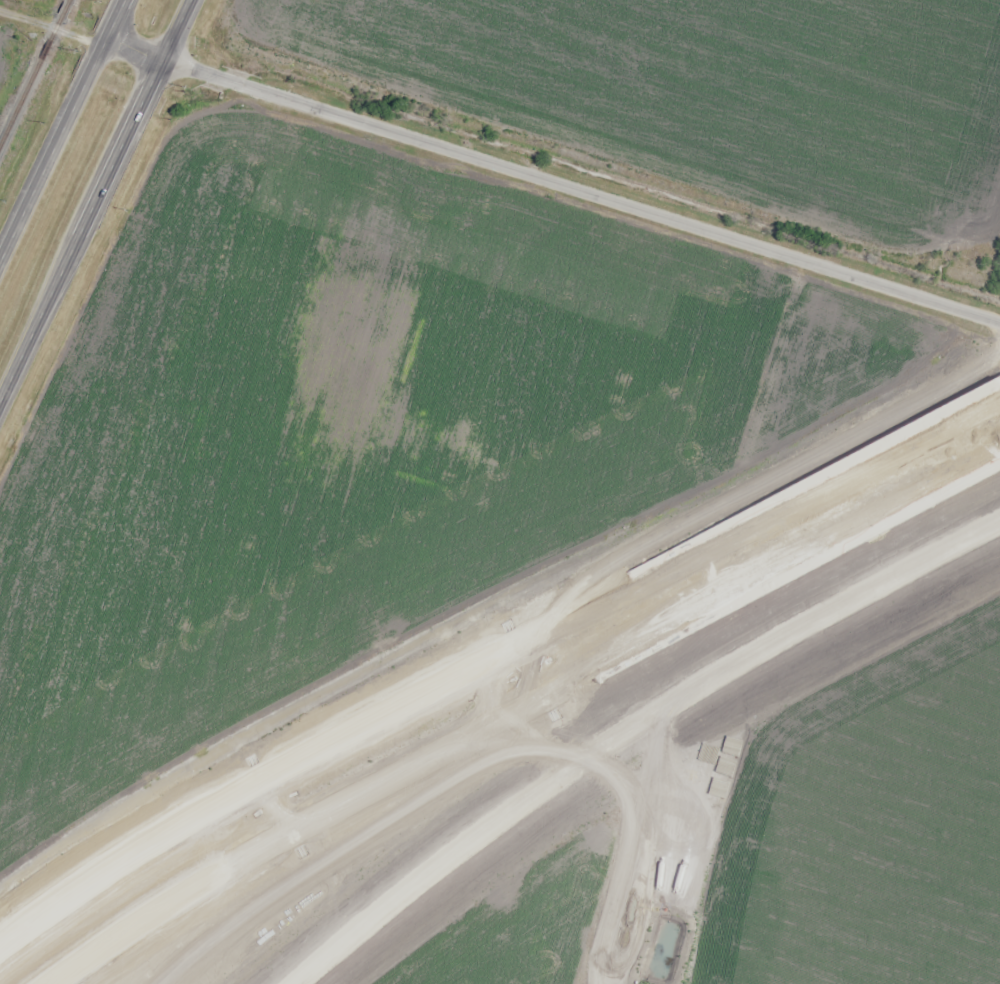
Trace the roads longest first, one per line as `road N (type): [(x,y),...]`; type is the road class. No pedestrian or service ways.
road 1 (motorway): [(991,391),(179,825),(0,945)]
road 2 (motorway): [(50,983),(219,871),(999,459)]
road 3 (residential): [(999,328),(0,13)]
road 4 (tertiary): [(298,983),(405,890),(612,741),(999,529)]
road 5 (primary): [(0,405),(164,61)]
road 6 (primary): [(128,0),(0,270)]

